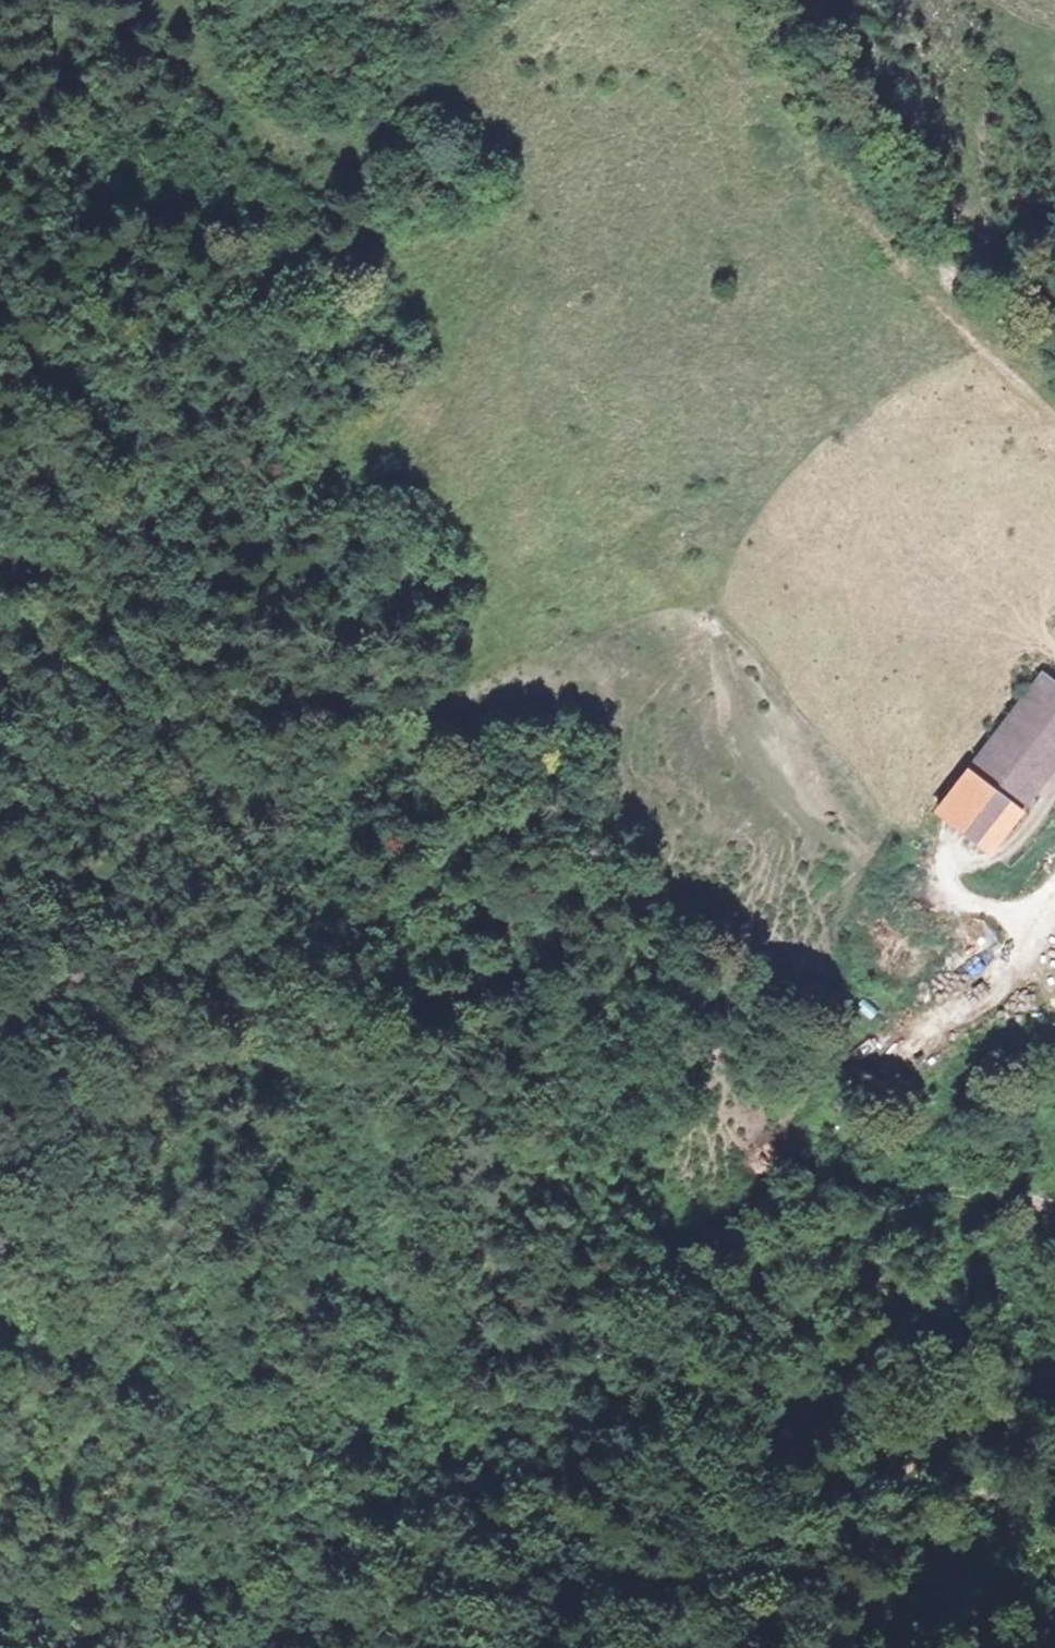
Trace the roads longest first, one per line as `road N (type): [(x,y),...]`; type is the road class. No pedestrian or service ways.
road 1 (track): [(815,0),(1054,328)]

